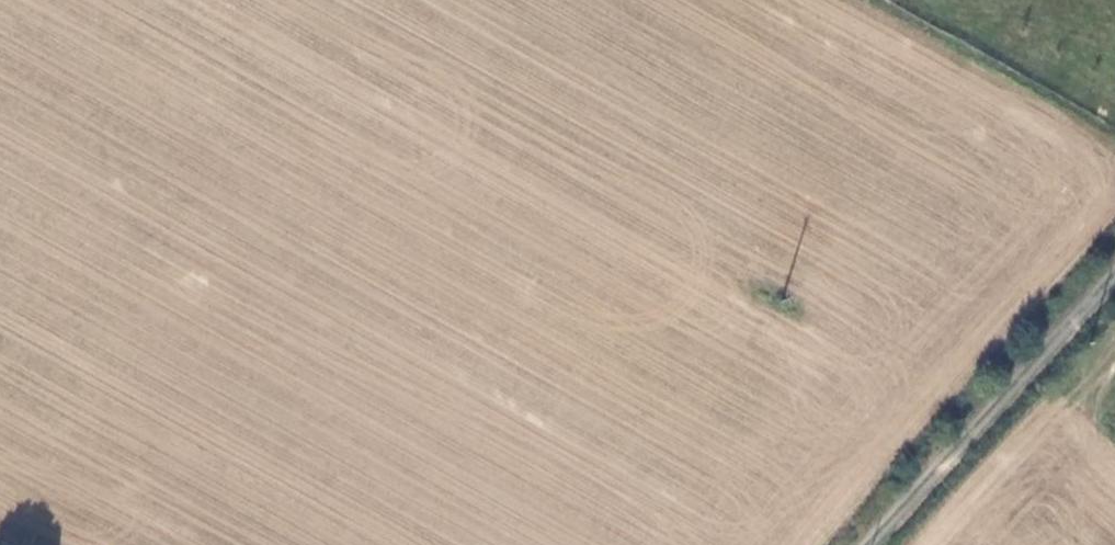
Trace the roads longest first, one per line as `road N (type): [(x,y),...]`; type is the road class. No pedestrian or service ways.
road 1 (unclassified): [(1114,267),(864,544)]

